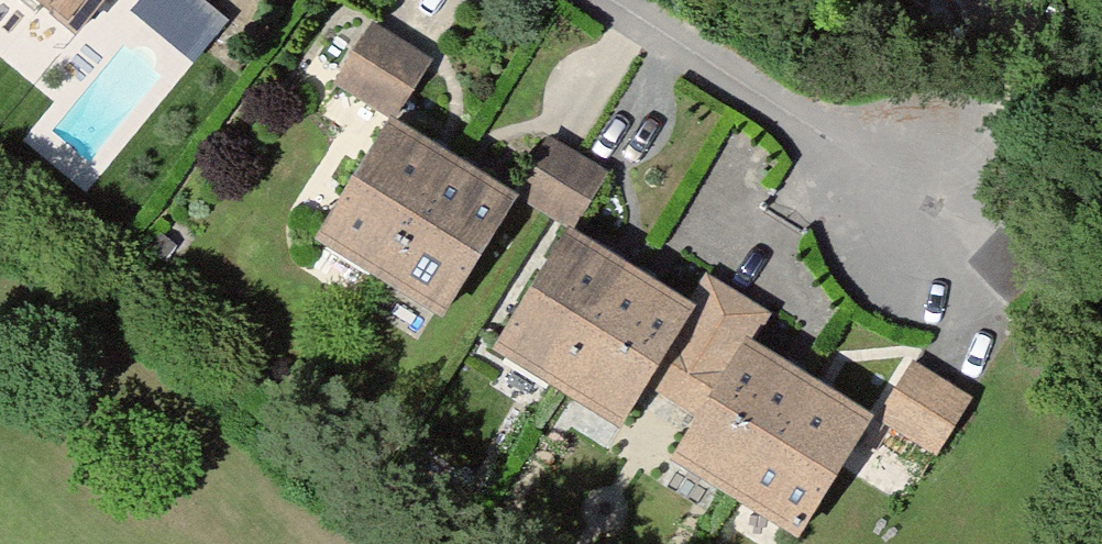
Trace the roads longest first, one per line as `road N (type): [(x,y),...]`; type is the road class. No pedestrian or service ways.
road 1 (residential): [(939,209),(626,0)]

